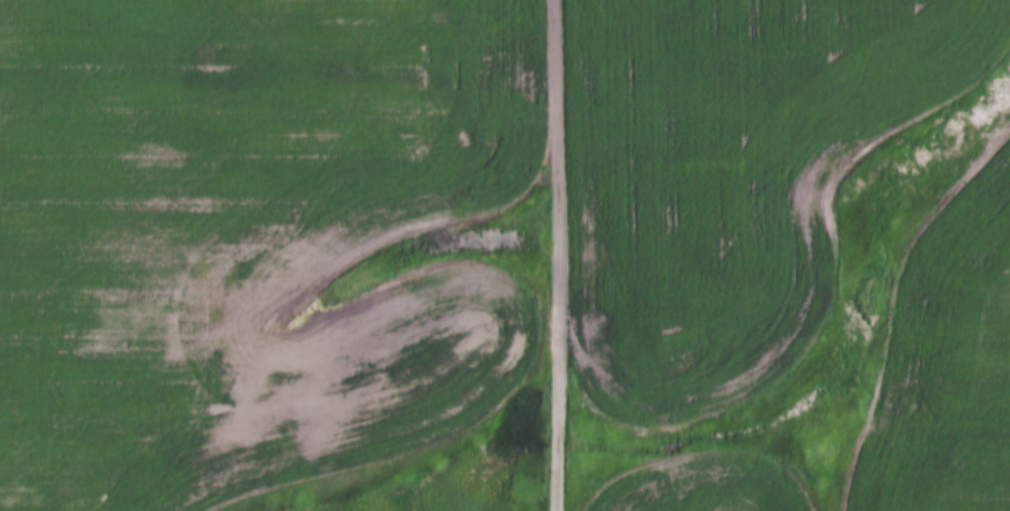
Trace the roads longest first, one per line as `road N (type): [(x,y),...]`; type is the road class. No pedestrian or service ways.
road 1 (track): [(561,510),(553,0)]

